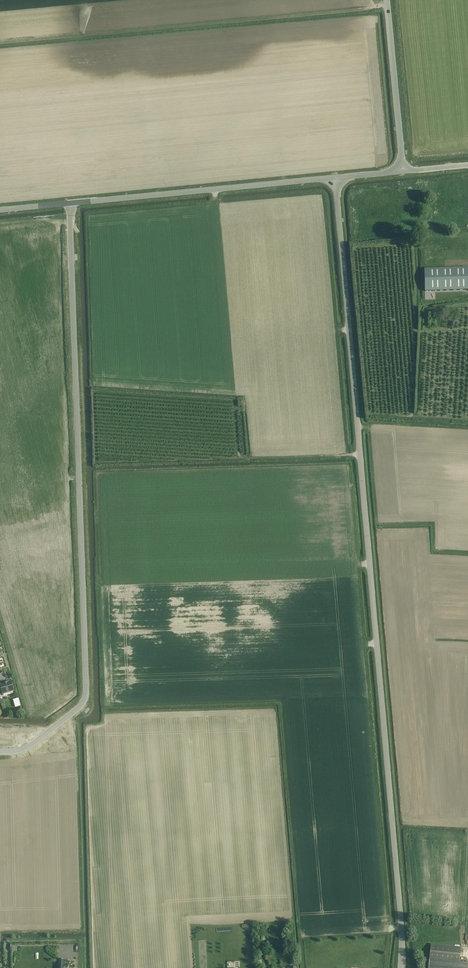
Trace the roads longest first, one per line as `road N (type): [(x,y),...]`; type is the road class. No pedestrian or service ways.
road 1 (unclassified): [(402,967),(335,178)]
road 2 (tertiary): [(0,210),(335,178)]
road 3 (tertiary): [(403,171),(387,0)]

